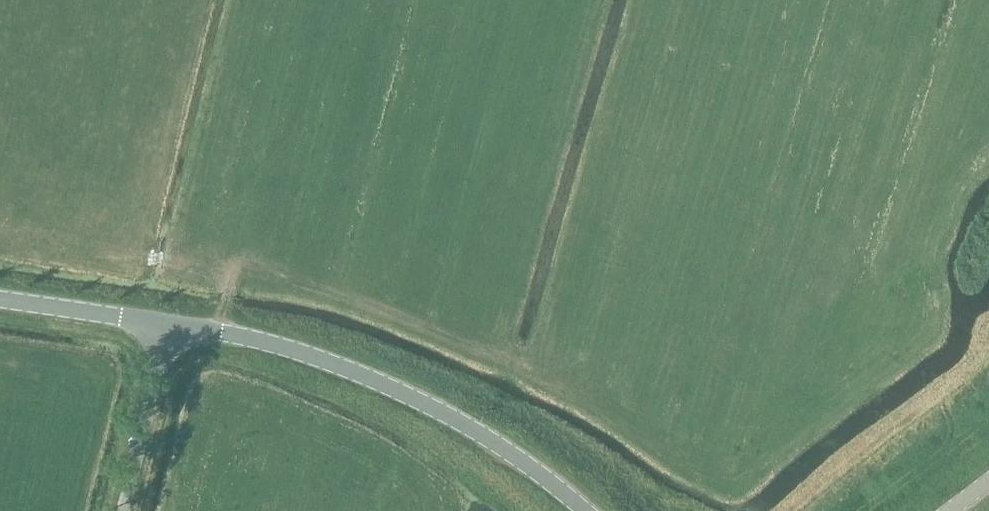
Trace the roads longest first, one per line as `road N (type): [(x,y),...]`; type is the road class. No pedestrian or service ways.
road 1 (unclassified): [(584,510),(497,443),(408,393),(296,353),(167,325)]
road 2 (unclassified): [(167,325),(121,510)]
road 3 (unclassified): [(167,325),(0,300)]

